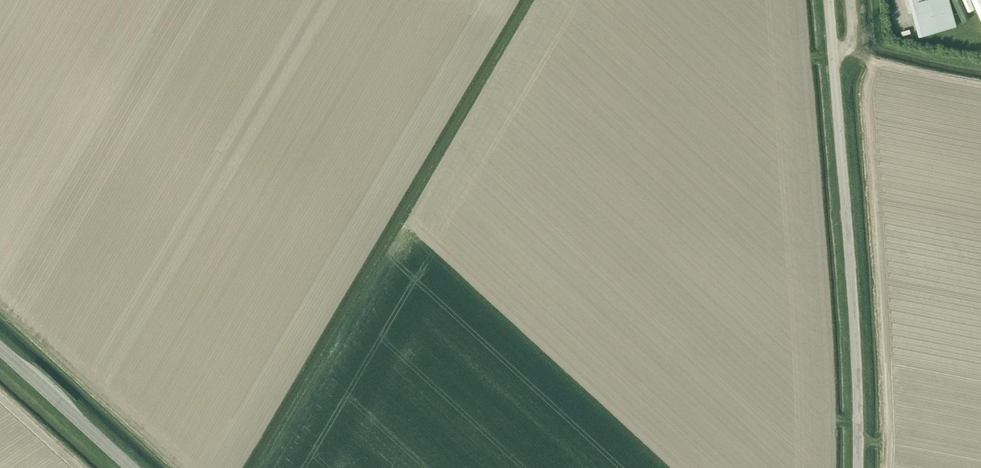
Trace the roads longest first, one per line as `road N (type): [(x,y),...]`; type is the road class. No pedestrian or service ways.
road 1 (tertiary): [(859,467),(828,0)]
road 2 (primary): [(131,467),(0,349)]

